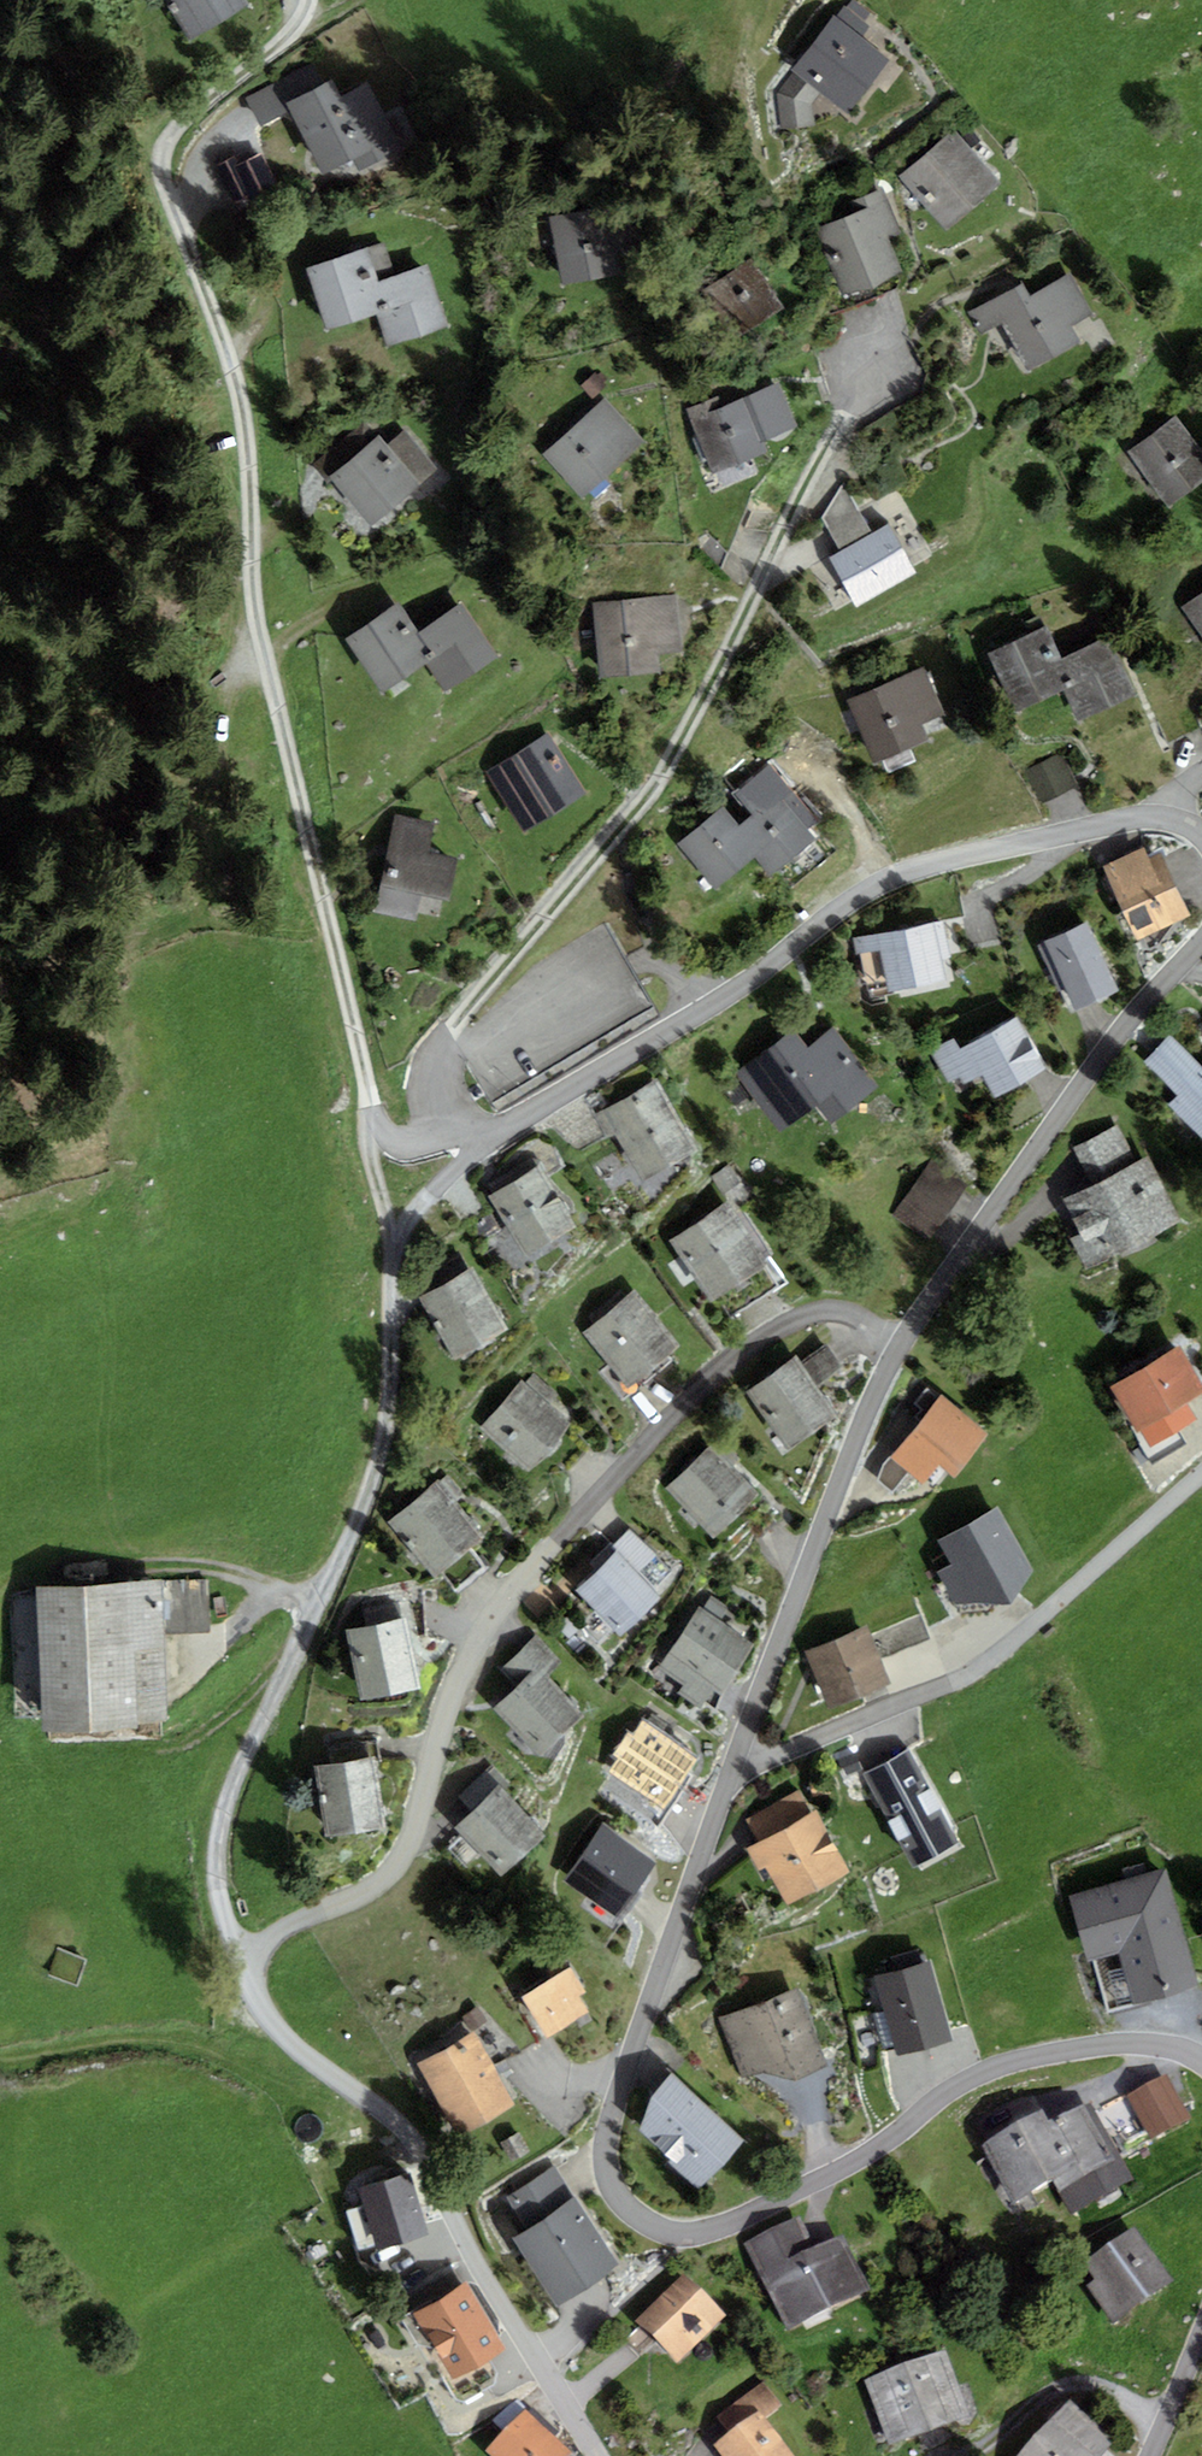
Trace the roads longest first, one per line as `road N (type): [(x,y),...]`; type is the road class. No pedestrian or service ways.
road 1 (residential): [(901,1344),(730,1772),(614,2104),(606,2154),(615,2191),(644,2222),(704,2231),(826,2179),(949,2091),(1001,2065),(1115,2043),(1170,2045),(1201,2059)]
road 2 (residential): [(370,1100),(259,621),(251,462),(237,391),(163,170),(174,132),(289,37),(310,0)]
road 3 (residential): [(901,1344),(858,1317),(813,1314),(733,1361),(684,1405),(483,1629),(397,1864),(367,1892),(252,1953)]
road 4 (residential): [(880,313),(844,412),(668,765),(440,1042),(429,1087),(449,1141)]
road 5 (residential): [(507,1126),(906,873),(1143,819),(1179,821),(1201,836)]
road 6 (residential): [(252,1953),(228,1917),(218,1860),(222,1822),(378,1465),(396,1253)]
road 7 (residential): [(596,2455),(476,2261),(415,2142),(279,2028),(261,2001),(252,1953)]
road 8 (residential): [(1201,940),(1089,1075),(901,1344)]
road 9 (residential): [(396,1253),(424,1200),(507,1126)]
road 10 (residential): [(370,1100),(366,1142),(396,1253)]
road 11 (residential): [(1201,2326),(1148,2455)]

